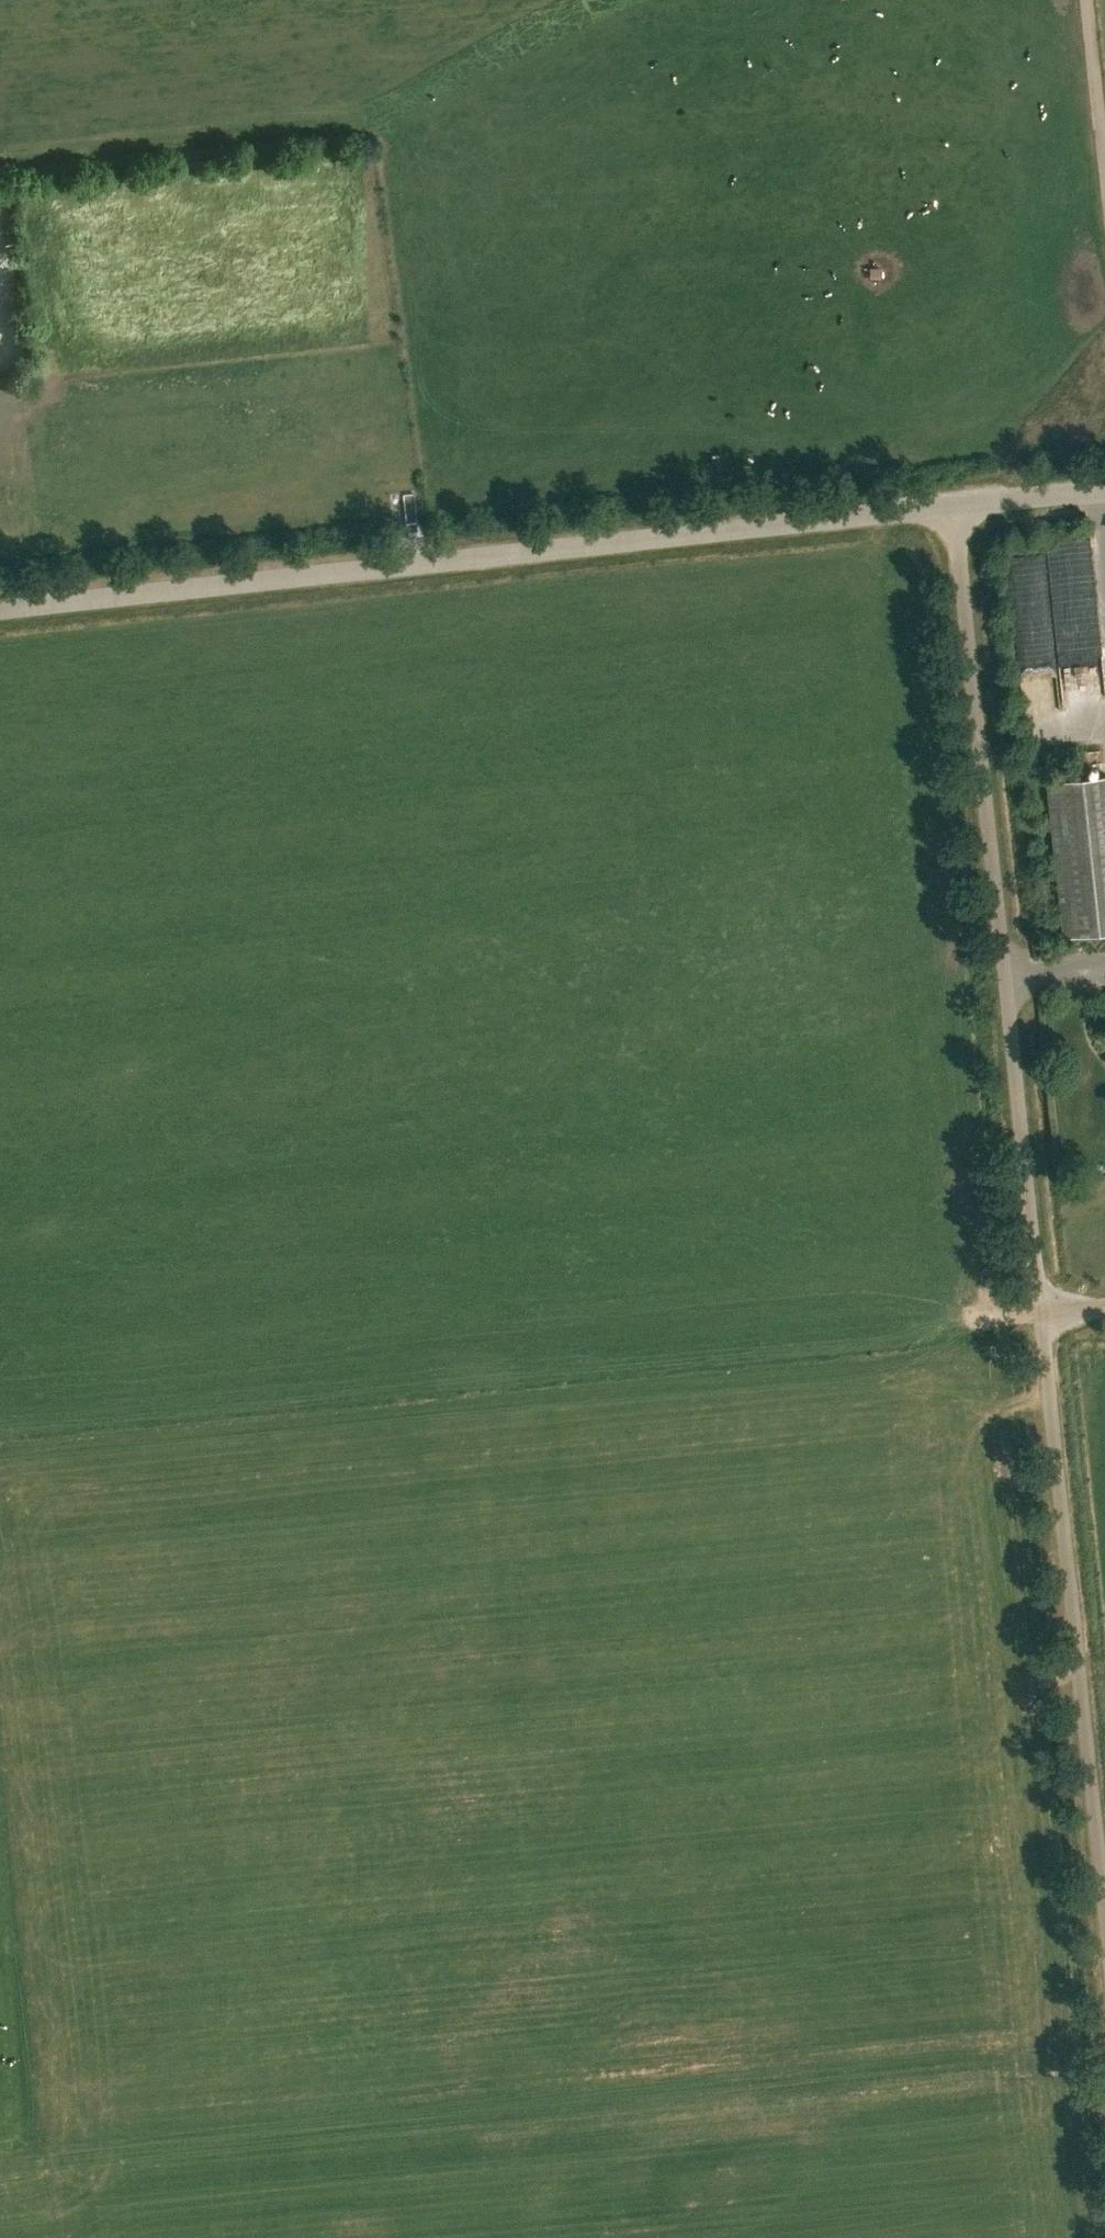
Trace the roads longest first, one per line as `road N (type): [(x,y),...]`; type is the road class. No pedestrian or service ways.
road 1 (unclassified): [(1104,1909),(953,506)]
road 2 (unclassified): [(0,607),(953,506)]
road 3 (track): [(1104,162),(1087,0)]
road 4 (unclassified): [(953,506),(1104,490)]

